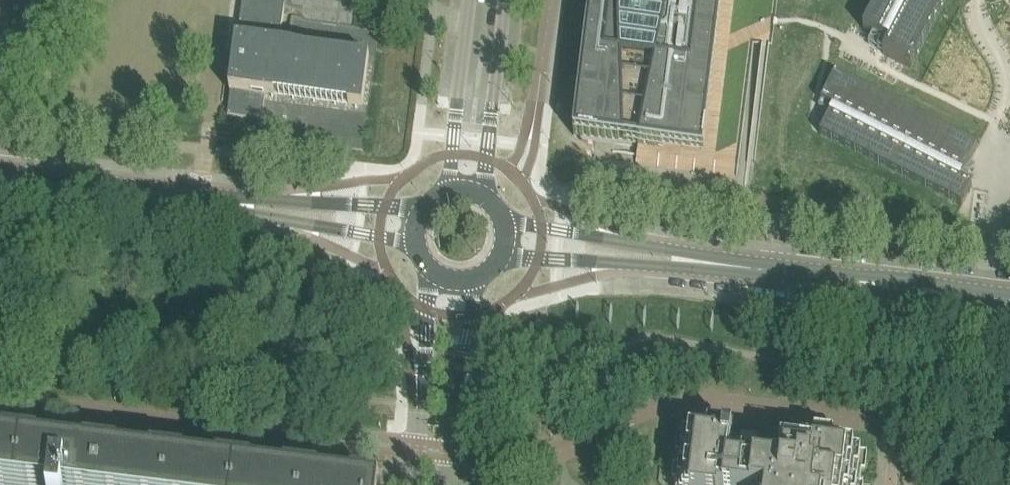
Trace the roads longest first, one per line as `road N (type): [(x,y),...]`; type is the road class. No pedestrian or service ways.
road 1 (tertiary): [(1009,301),(505,239)]
road 2 (tertiary): [(415,230),(0,176)]
road 3 (unclassified): [(433,273),(415,484)]
road 4 (unclassified): [(443,484),(473,280)]
road 5 (unclassified): [(480,196),(507,0)]
road 6 (unclassified): [(472,0),(448,193)]

